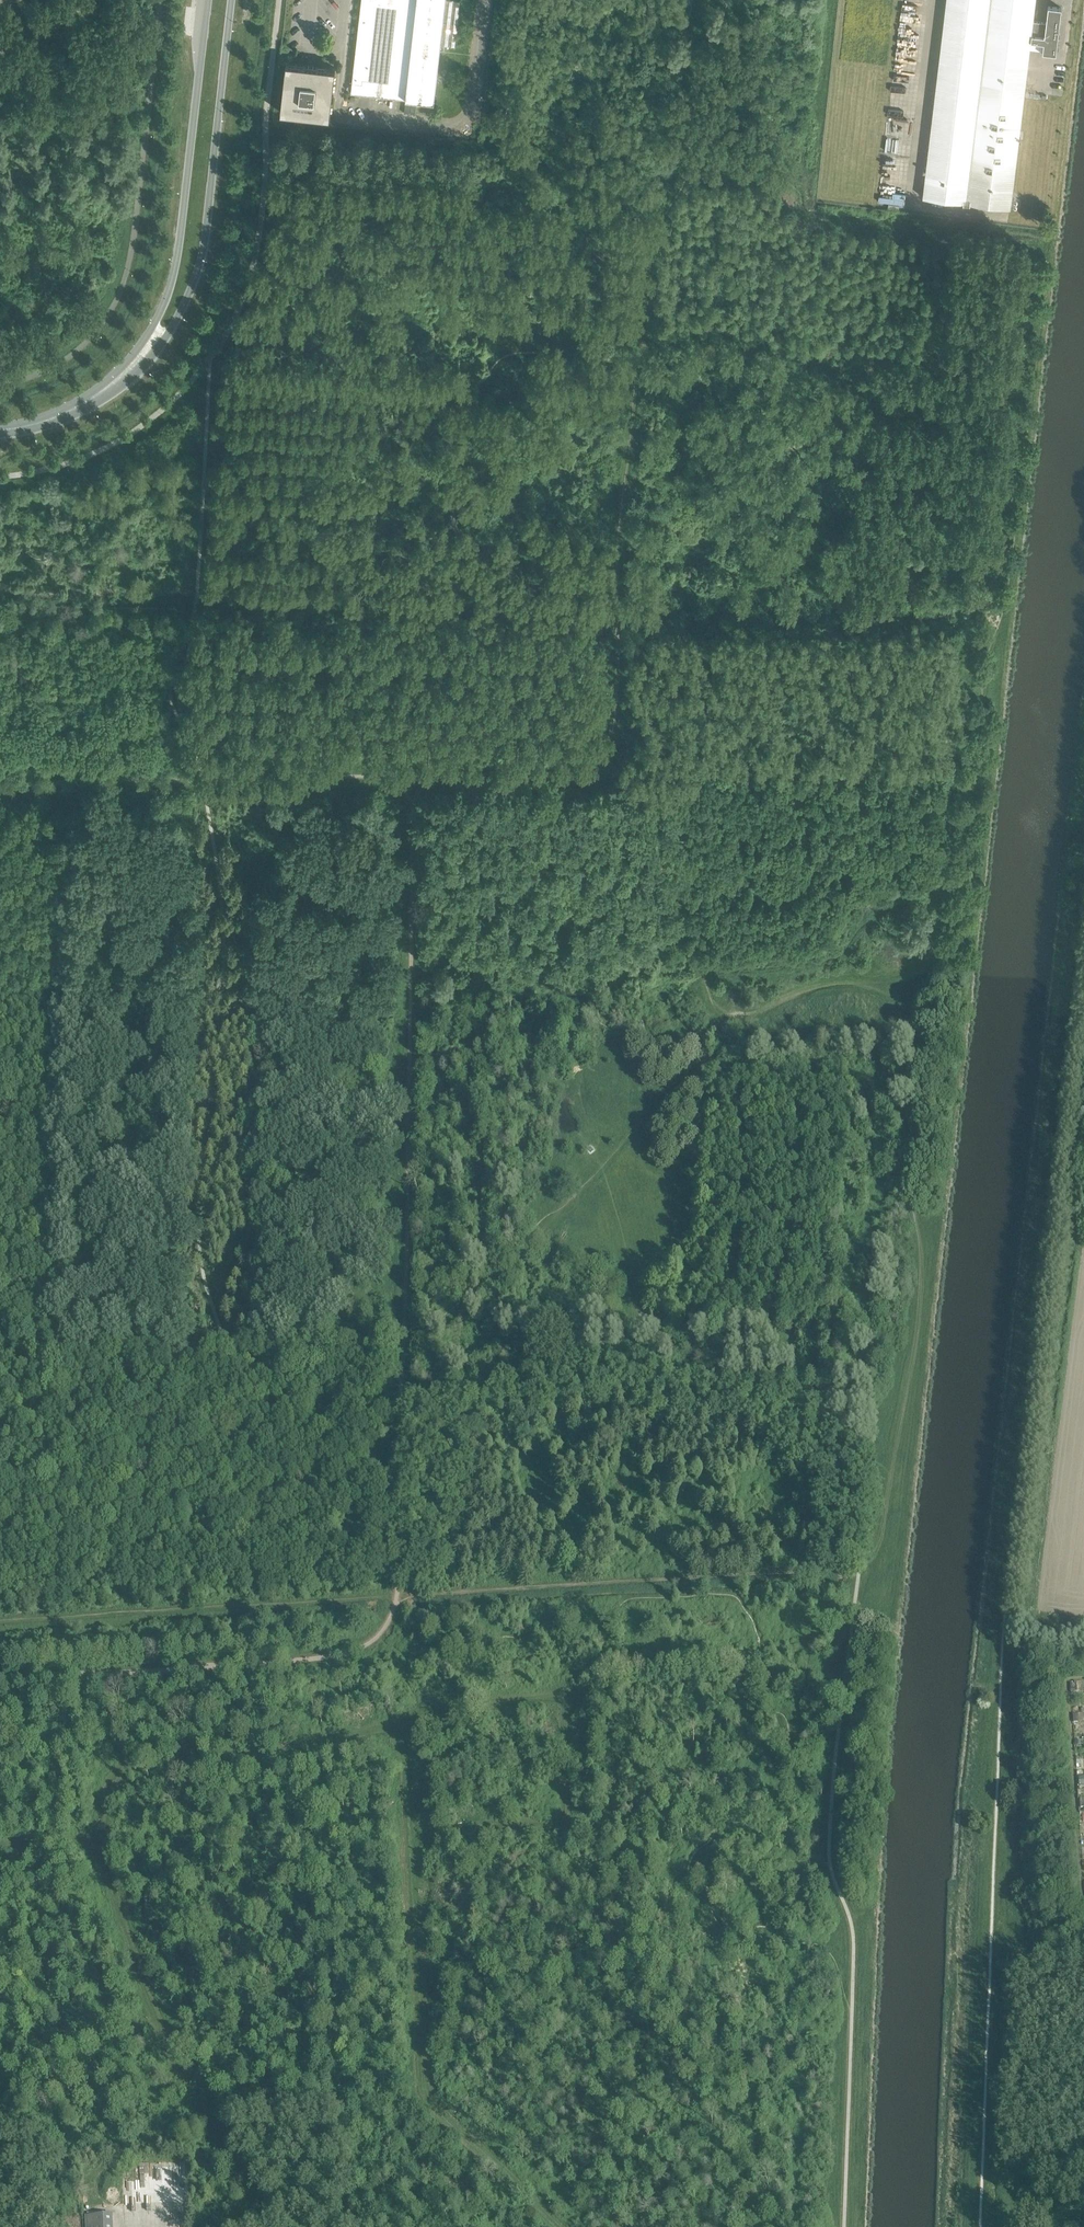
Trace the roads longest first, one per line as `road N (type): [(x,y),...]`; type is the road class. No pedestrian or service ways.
road 1 (secondary): [(0,435),(46,426),(105,398),(154,354),(177,319),(200,262),(233,0)]
road 2 (secondary): [(208,0),(166,301),(146,340),(86,397),(0,426)]

